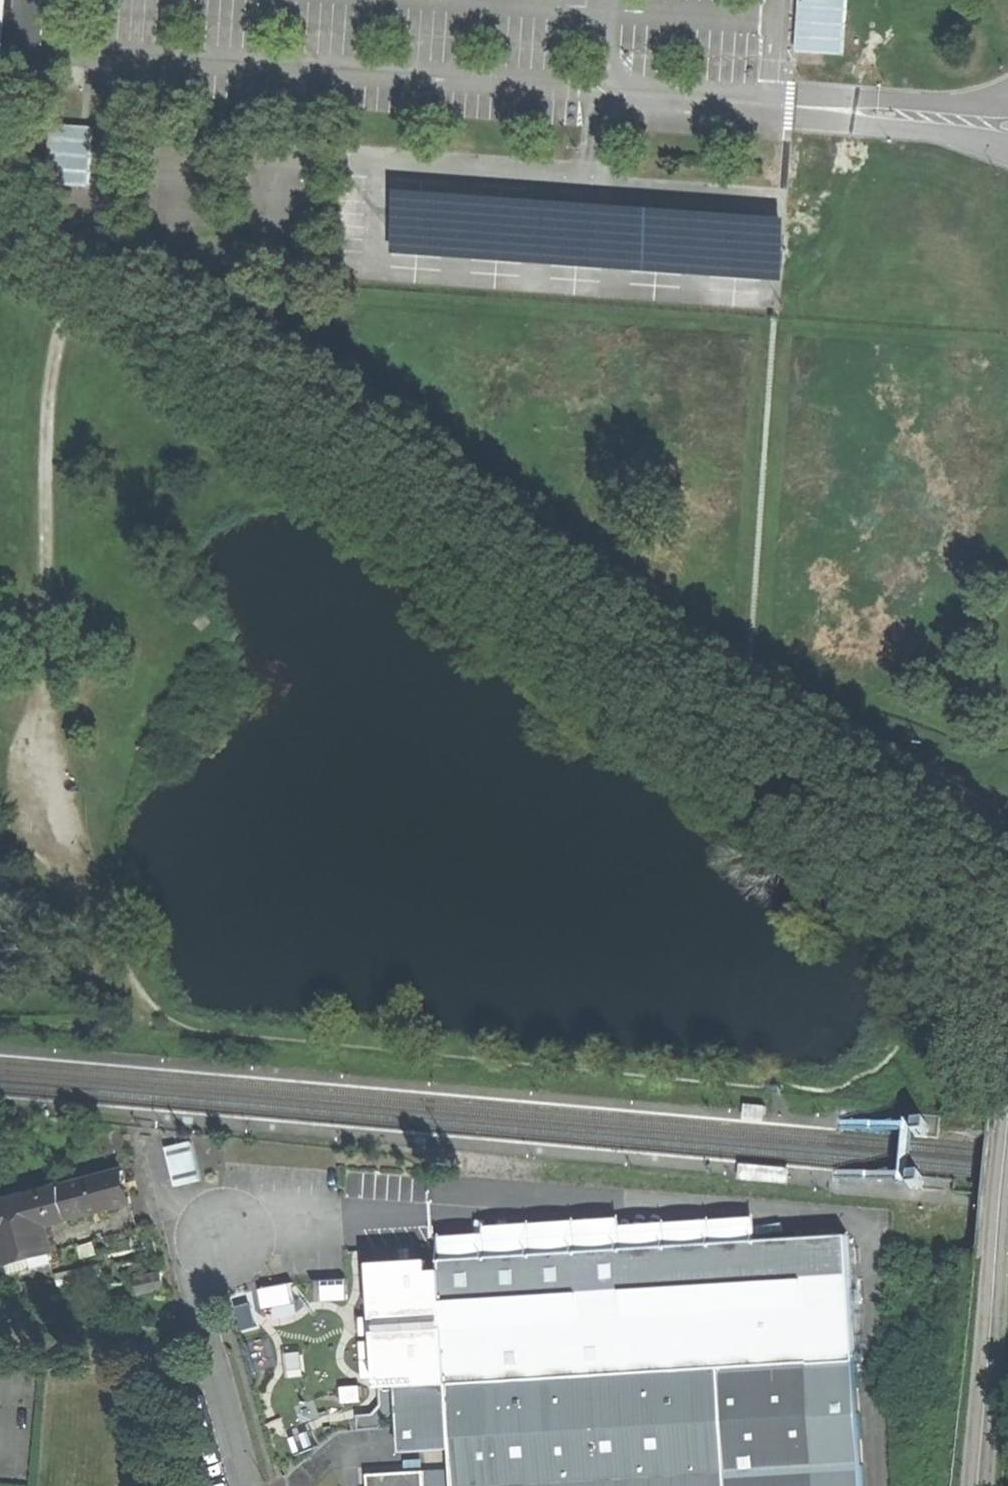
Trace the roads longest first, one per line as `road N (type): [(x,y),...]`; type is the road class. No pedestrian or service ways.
road 1 (tertiary): [(1007,1127),(974,1485)]
road 2 (unclassified): [(244,1485),(206,1315),(205,1274),(222,1218)]

